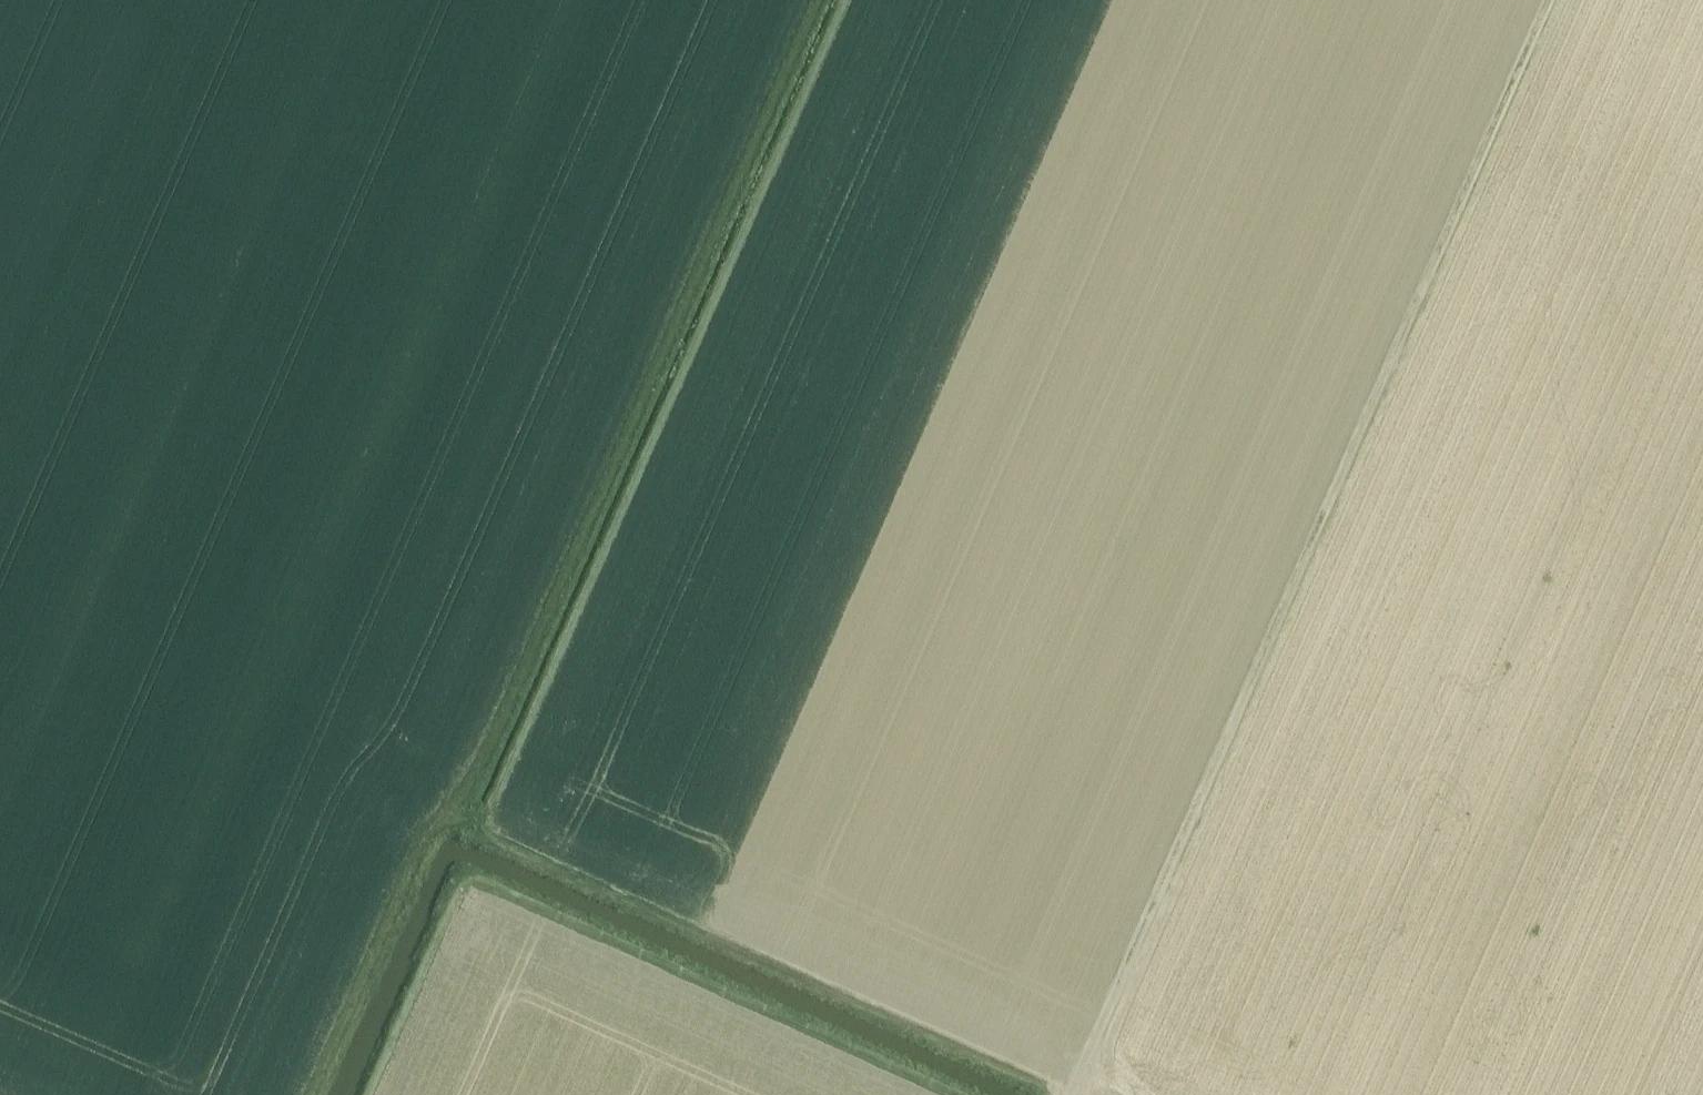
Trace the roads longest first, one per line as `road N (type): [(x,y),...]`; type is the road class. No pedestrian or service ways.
road 1 (track): [(1068,1094),(1554,0)]

